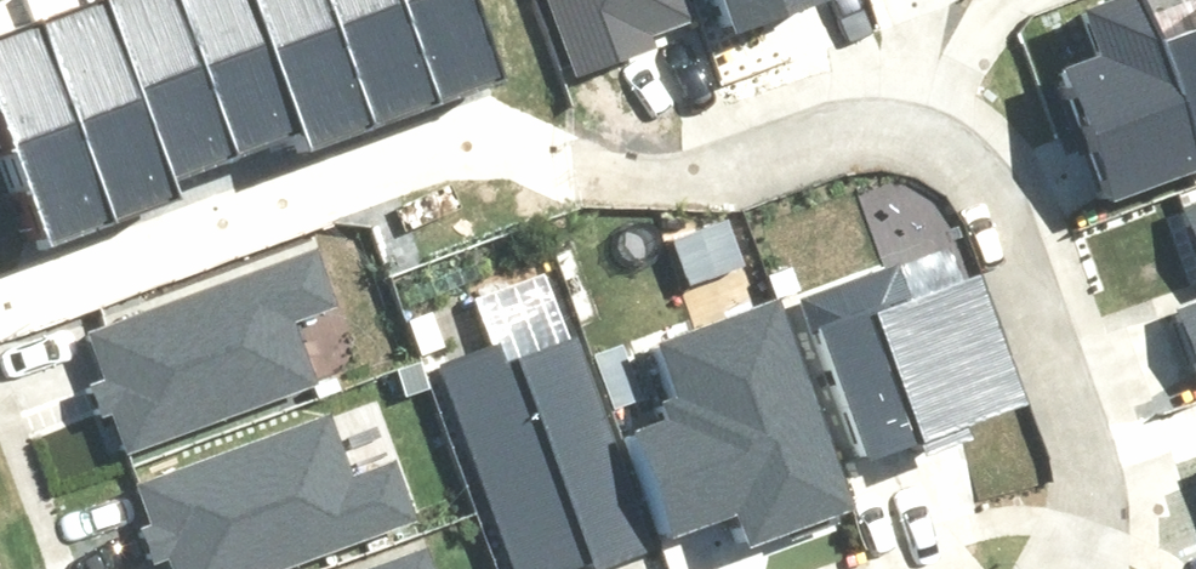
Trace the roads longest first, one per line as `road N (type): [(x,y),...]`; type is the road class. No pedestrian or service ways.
road 1 (residential): [(1074,568),(1082,543),(1074,497),(949,185),(928,156),(872,131),(721,169),(411,162),(358,169),(0,307)]

